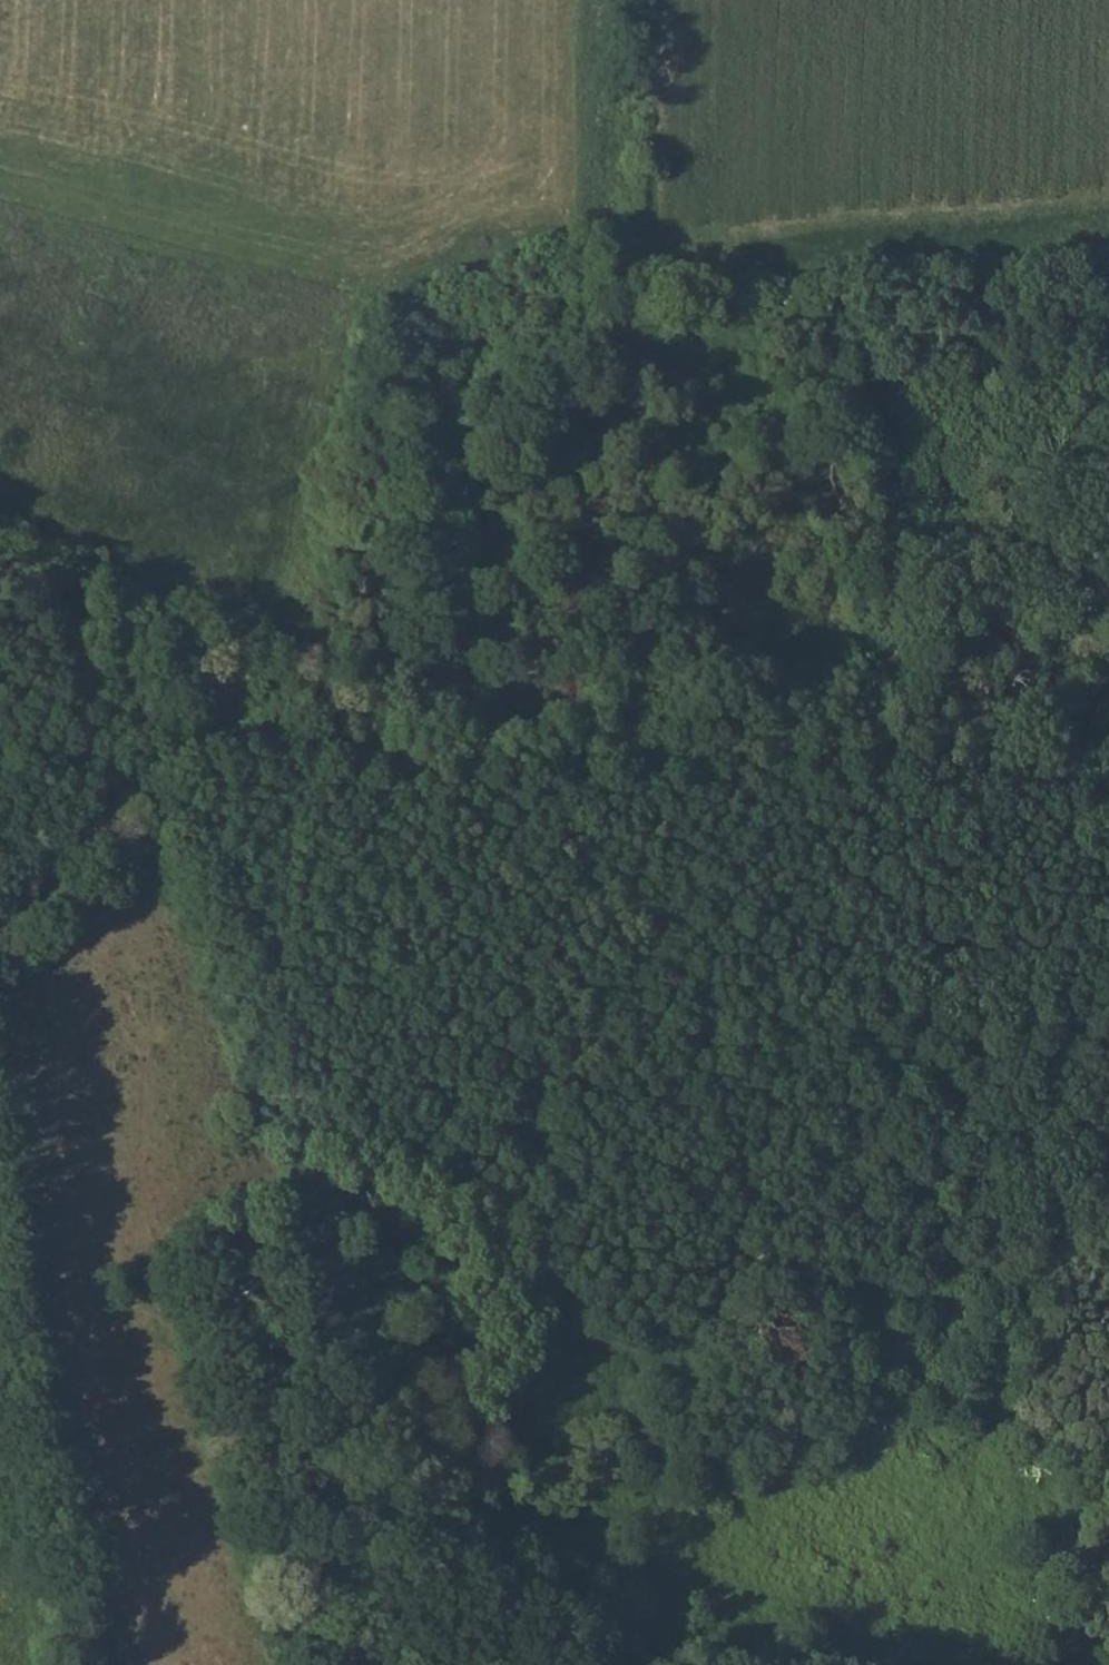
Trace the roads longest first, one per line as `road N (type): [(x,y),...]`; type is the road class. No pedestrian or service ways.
road 1 (track): [(0,893),(187,735),(1108,737)]

